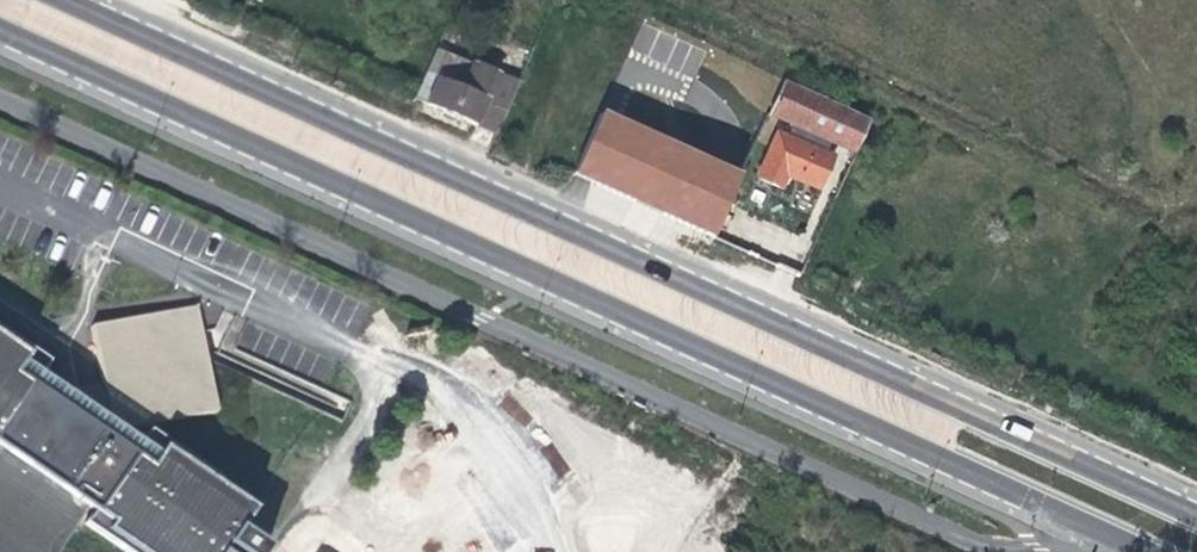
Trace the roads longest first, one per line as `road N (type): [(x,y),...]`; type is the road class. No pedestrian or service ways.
road 1 (primary): [(0,30),(1133,551)]
road 2 (primary): [(1196,515),(70,0)]

